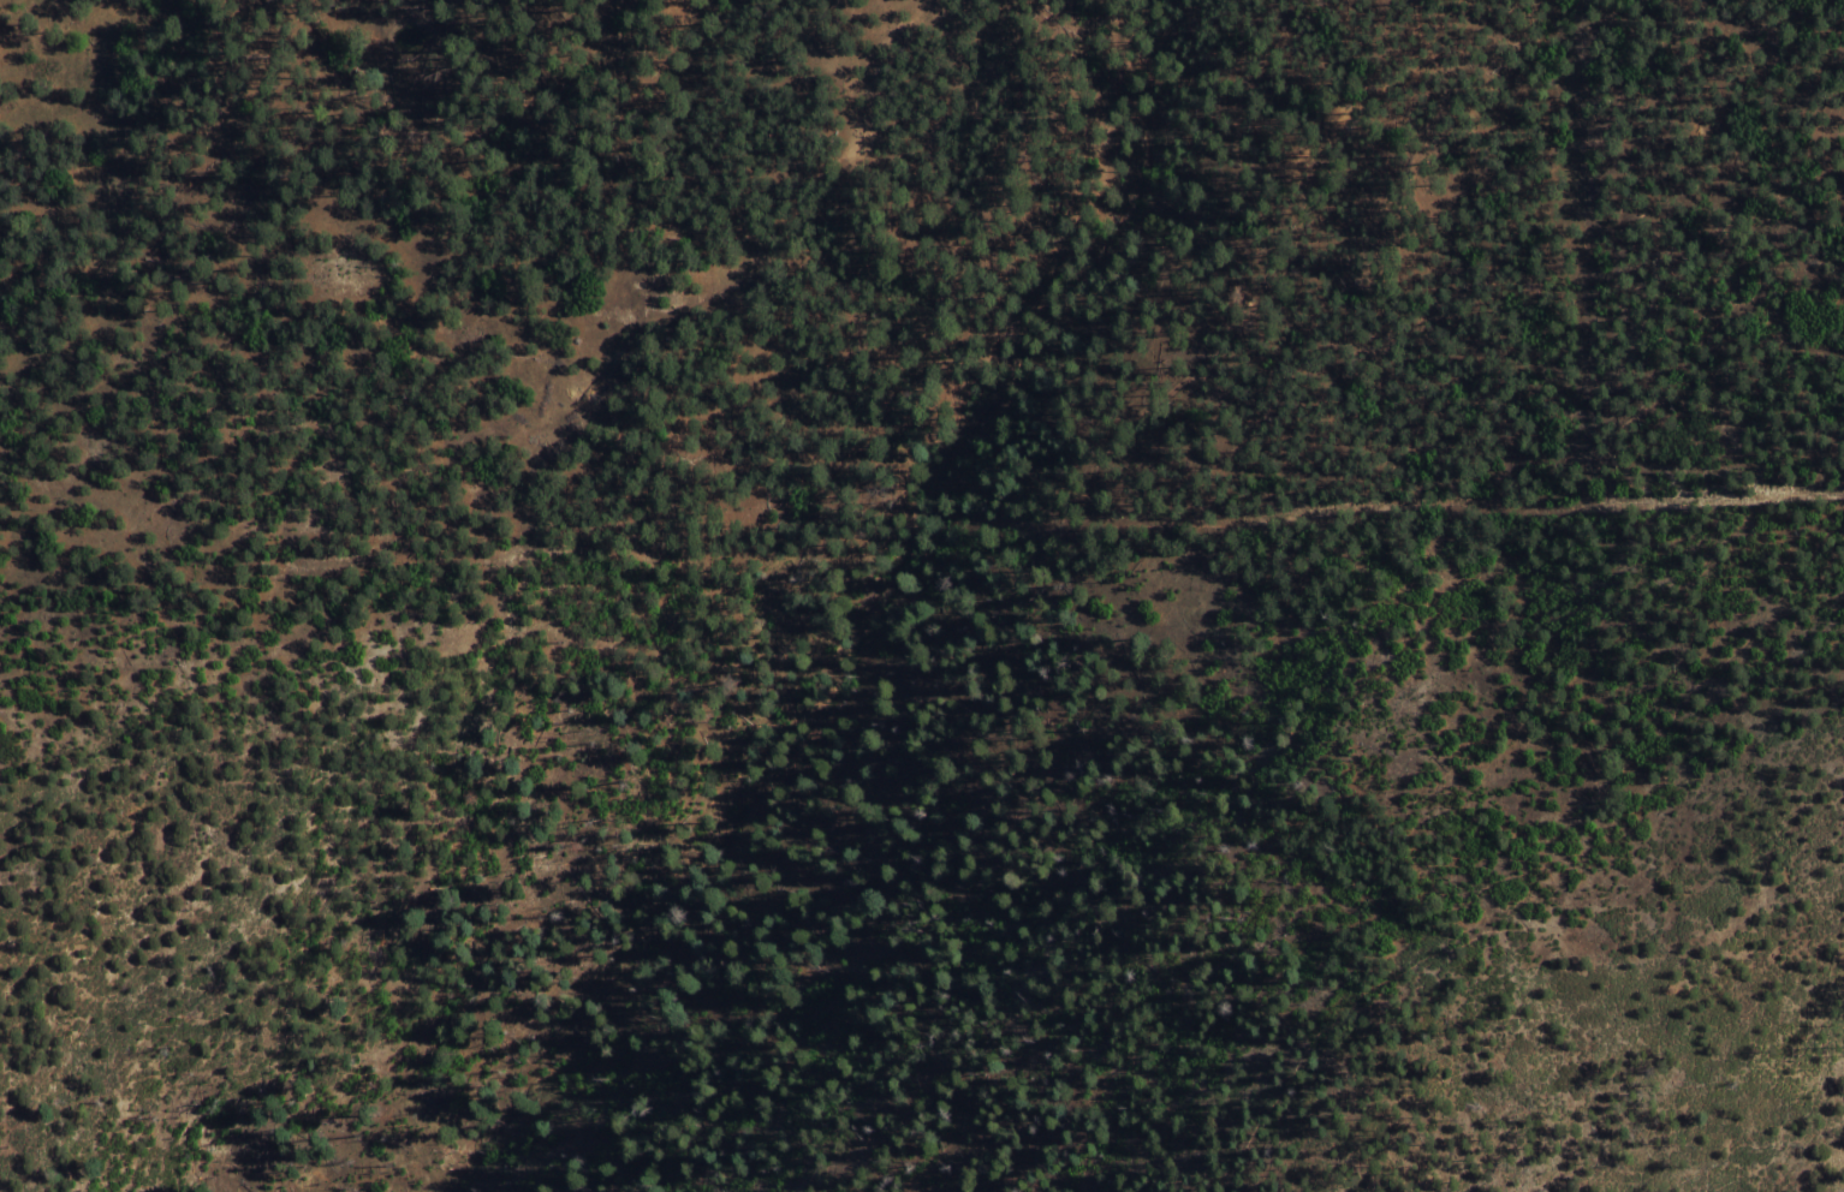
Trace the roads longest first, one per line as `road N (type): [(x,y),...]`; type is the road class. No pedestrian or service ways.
road 1 (residential): [(0,62),(171,113)]

